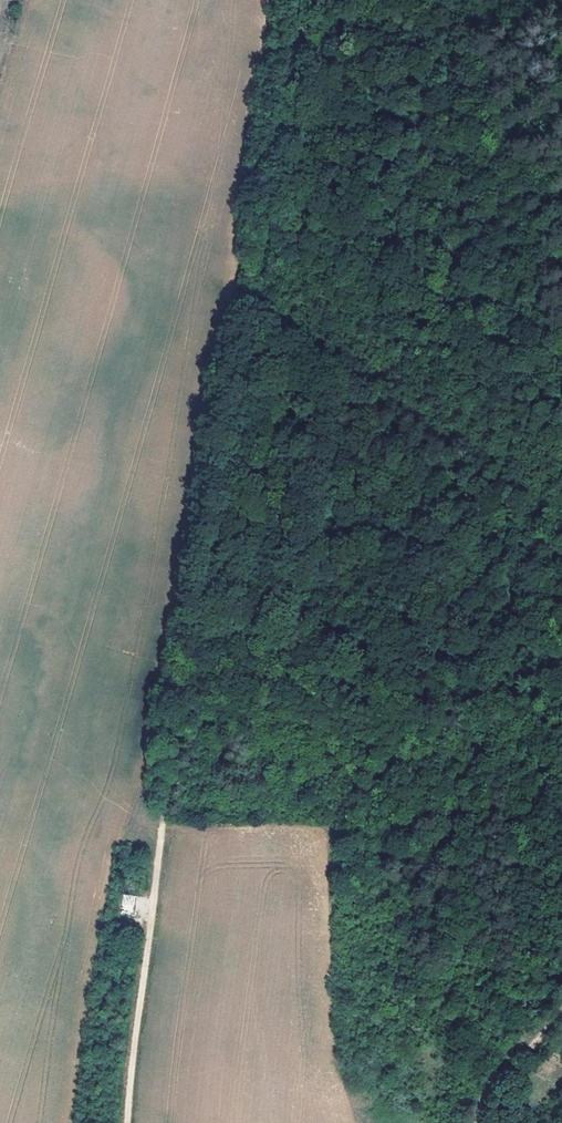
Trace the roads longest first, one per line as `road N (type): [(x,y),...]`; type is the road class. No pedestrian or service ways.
road 1 (track): [(125,1122),(163,815),(308,0)]
road 2 (track): [(535,1048),(561,461)]
road 3 (track): [(561,204),(542,165),(551,90),(561,71)]
road 4 (track): [(561,1017),(501,1086),(483,1122)]

